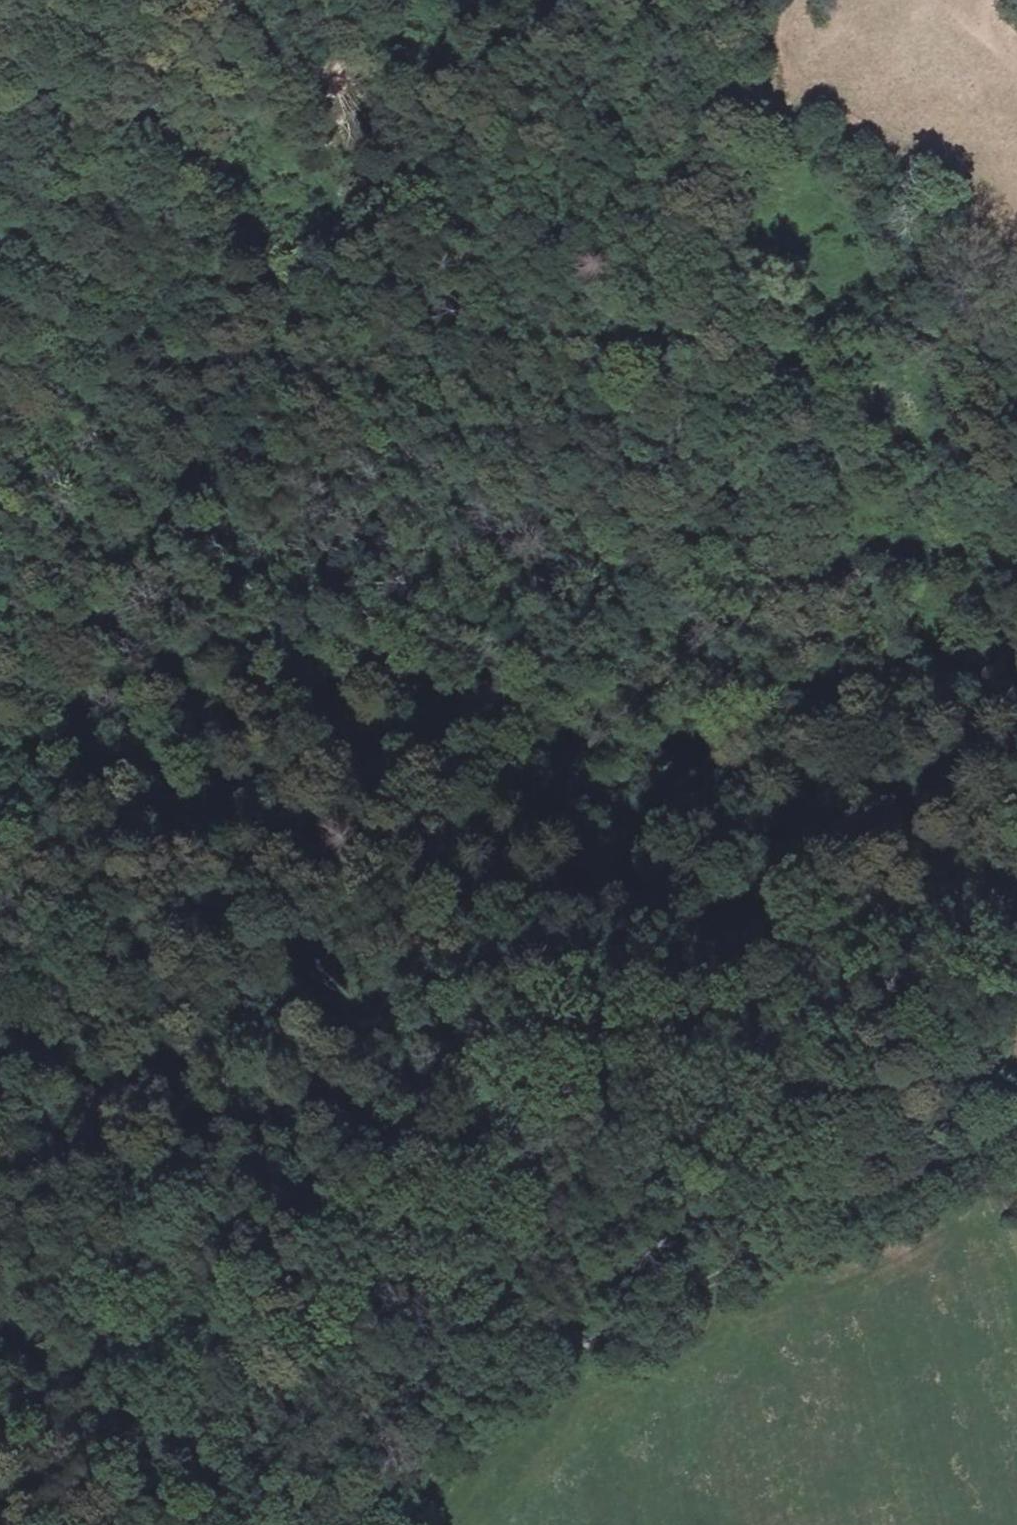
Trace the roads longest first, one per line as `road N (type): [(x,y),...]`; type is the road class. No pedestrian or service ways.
road 1 (track): [(1016,1147),(865,1234),(785,1253),(658,1326),(428,1487),(401,1524)]

